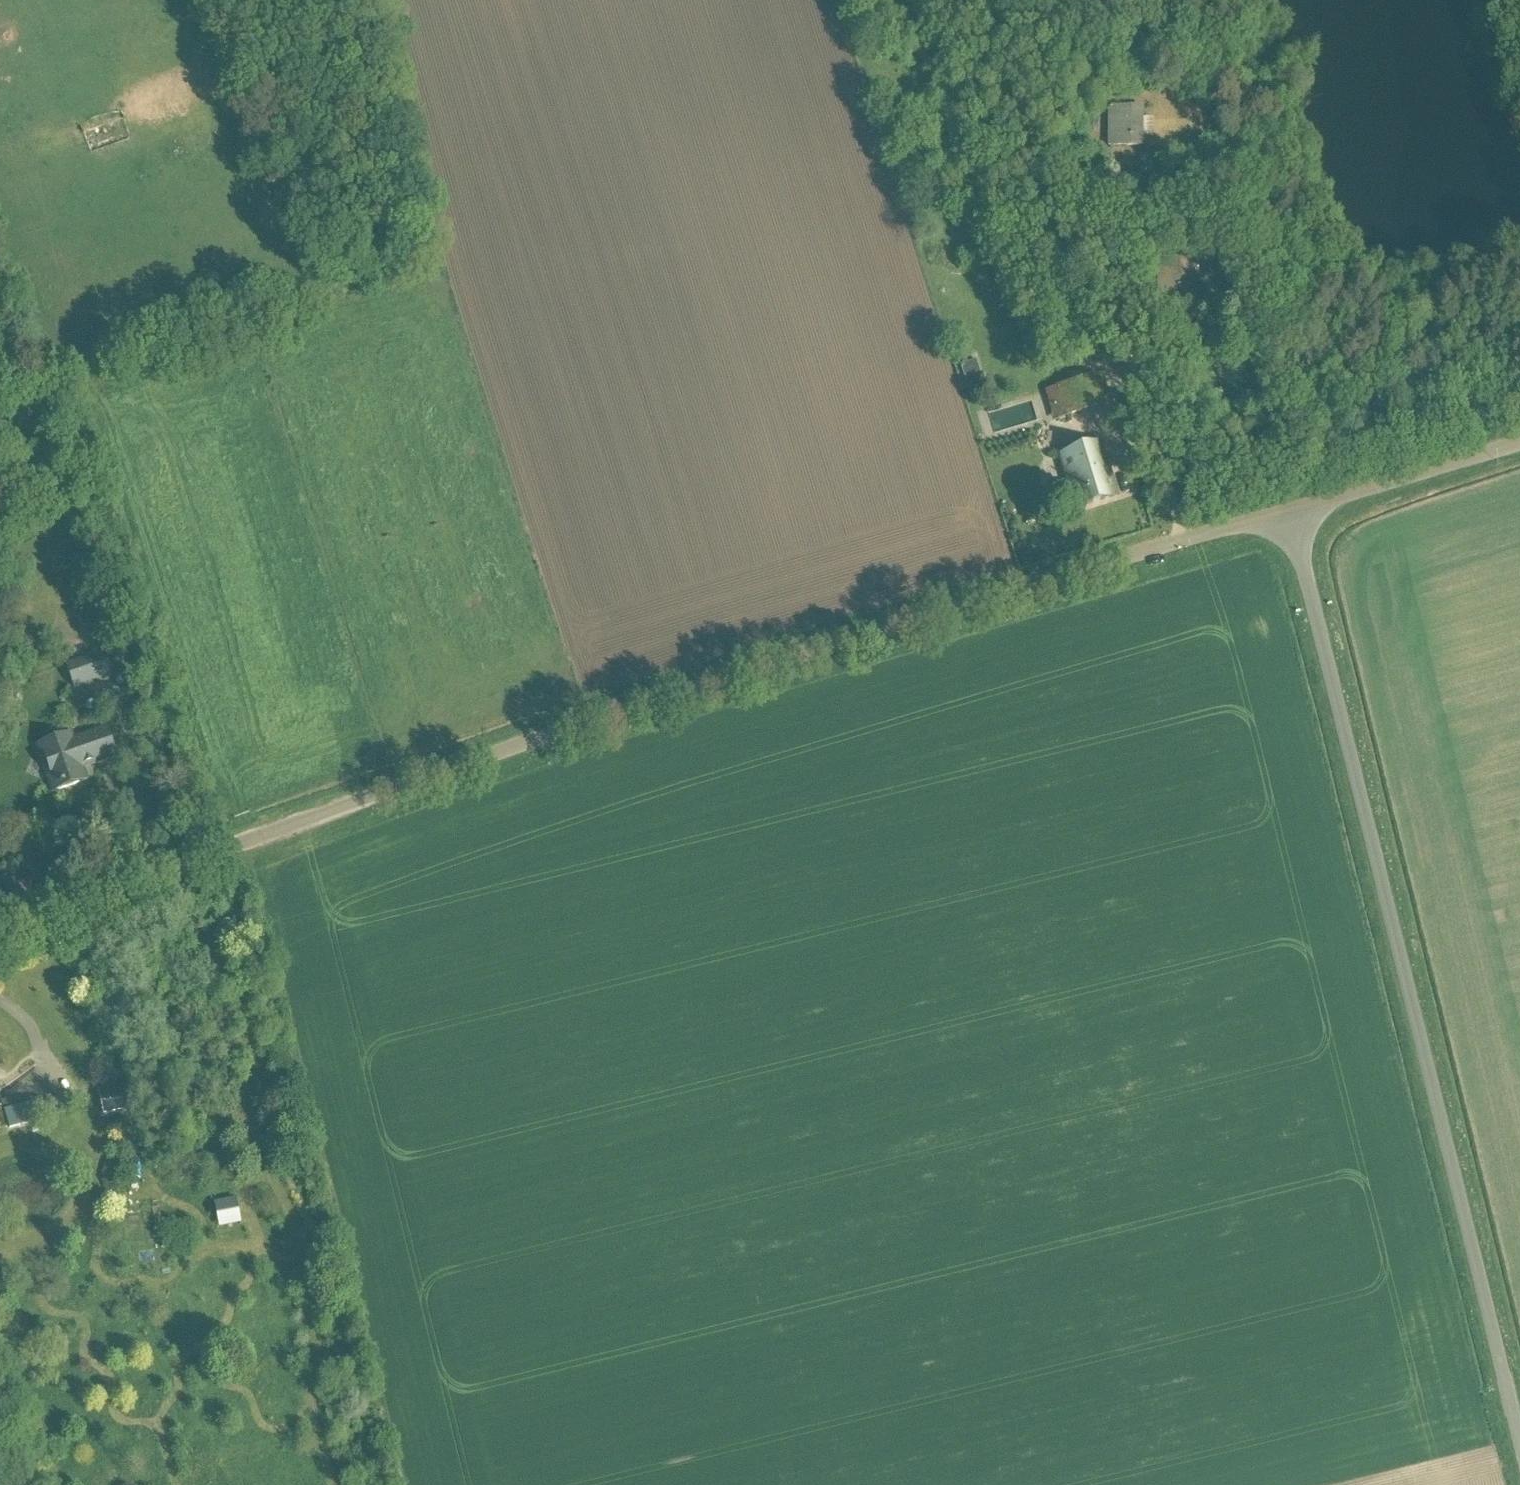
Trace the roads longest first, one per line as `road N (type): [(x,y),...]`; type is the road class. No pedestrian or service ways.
road 1 (unclassified): [(0,931),(572,727),(1290,512)]
road 2 (unclassified): [(1519,1439),(1290,512)]
road 3 (track): [(1016,0),(1184,539)]
road 4 (unclassified): [(1290,512),(1519,443)]

